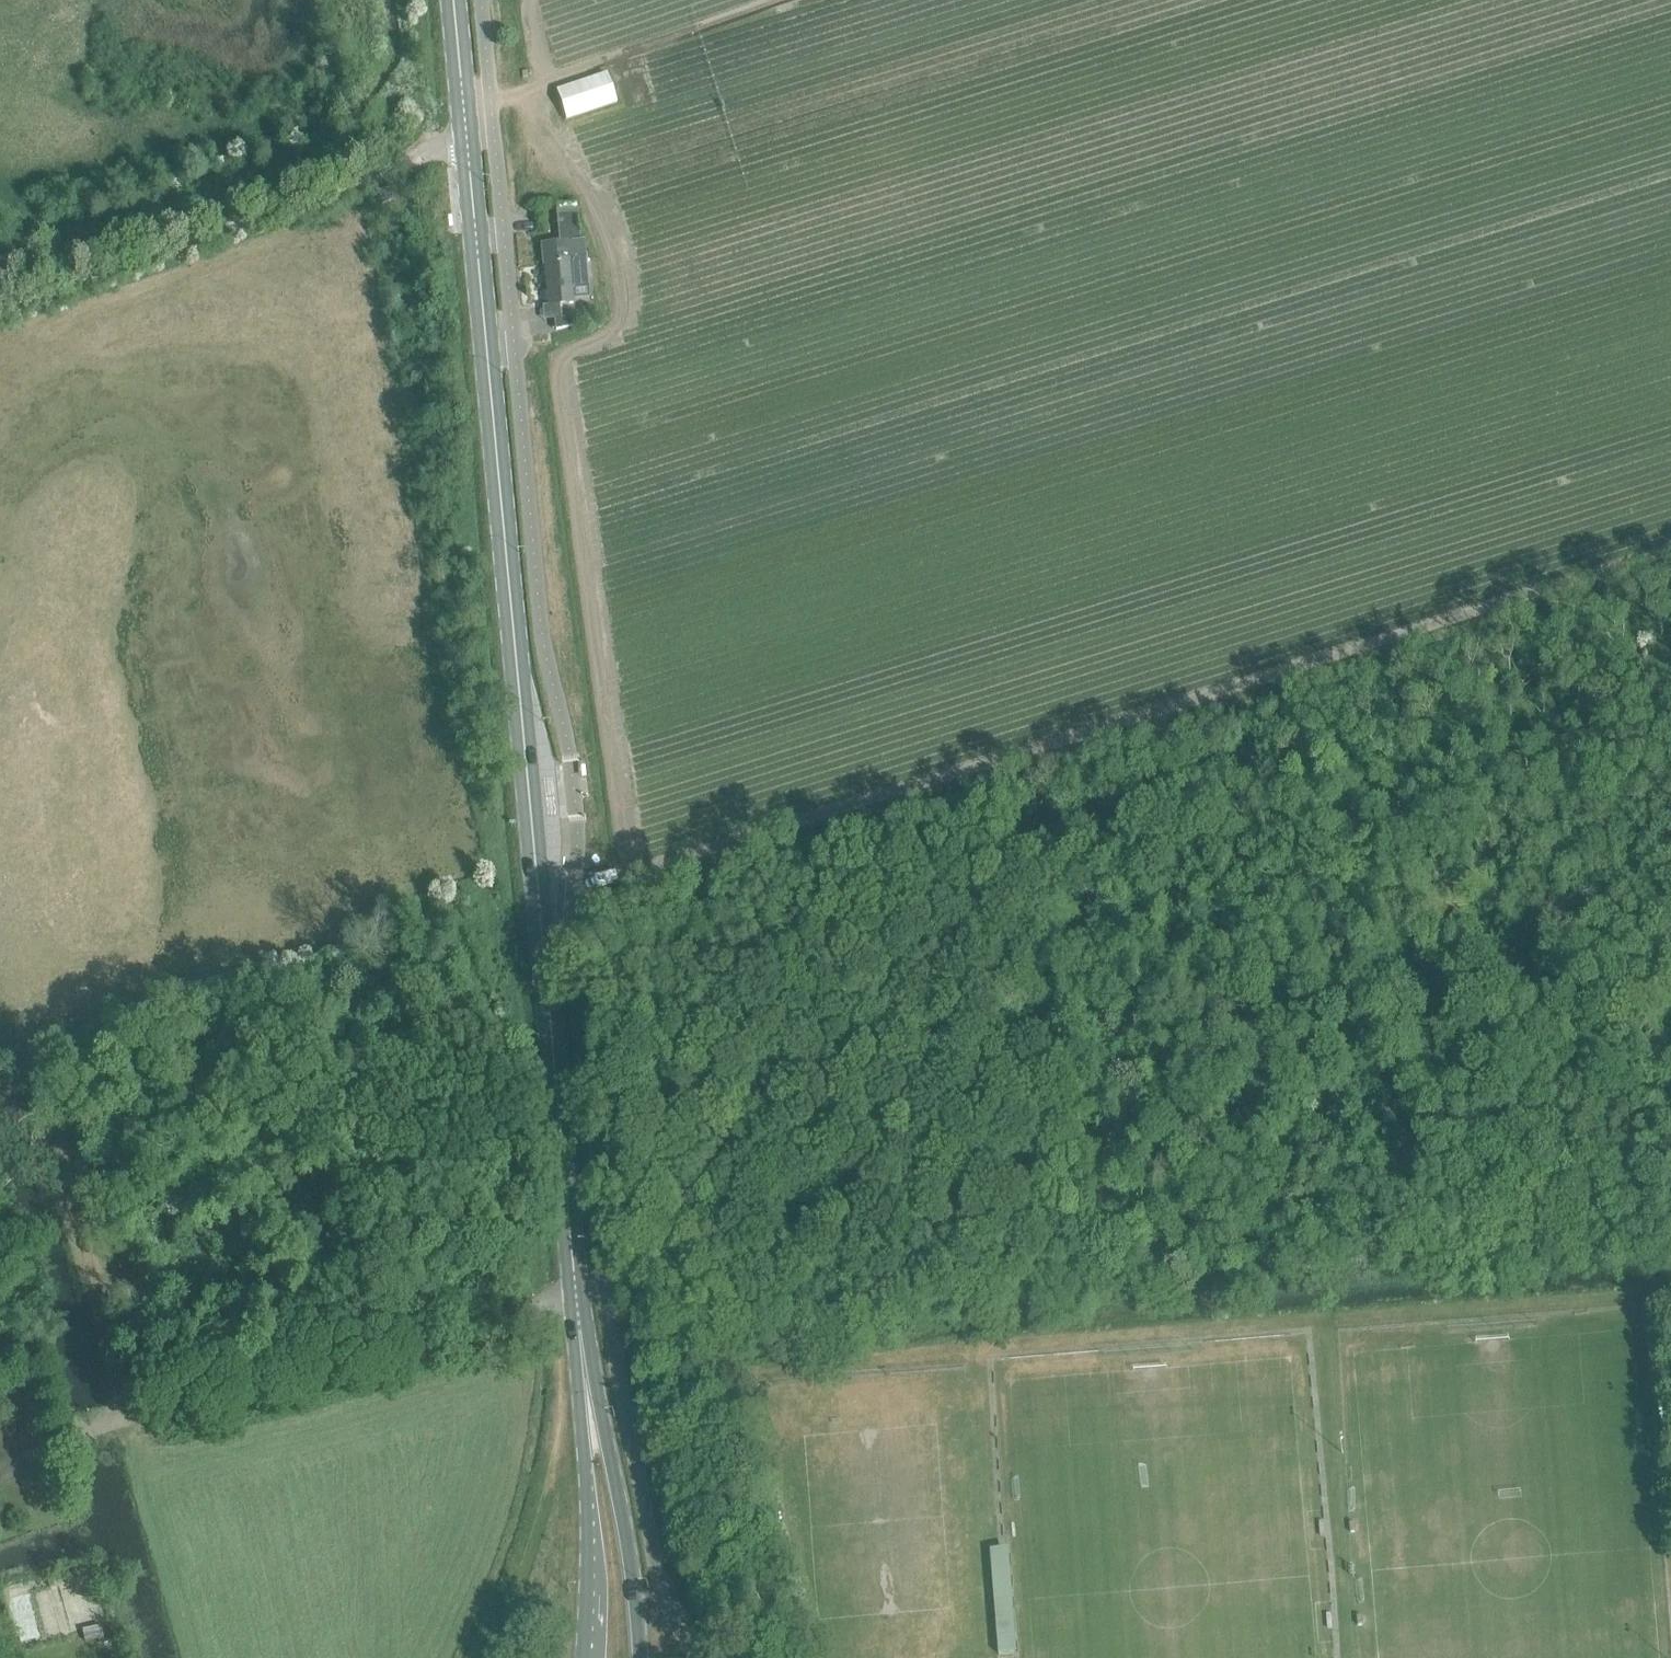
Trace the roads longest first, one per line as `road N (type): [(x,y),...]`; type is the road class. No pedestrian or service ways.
road 1 (secondary): [(589,1380),(455,0)]
road 2 (track): [(789,0),(495,104),(467,123)]
road 3 (secondary): [(641,1657),(627,1525),(589,1380)]
road 4 (secondary): [(589,1380),(588,1657)]

